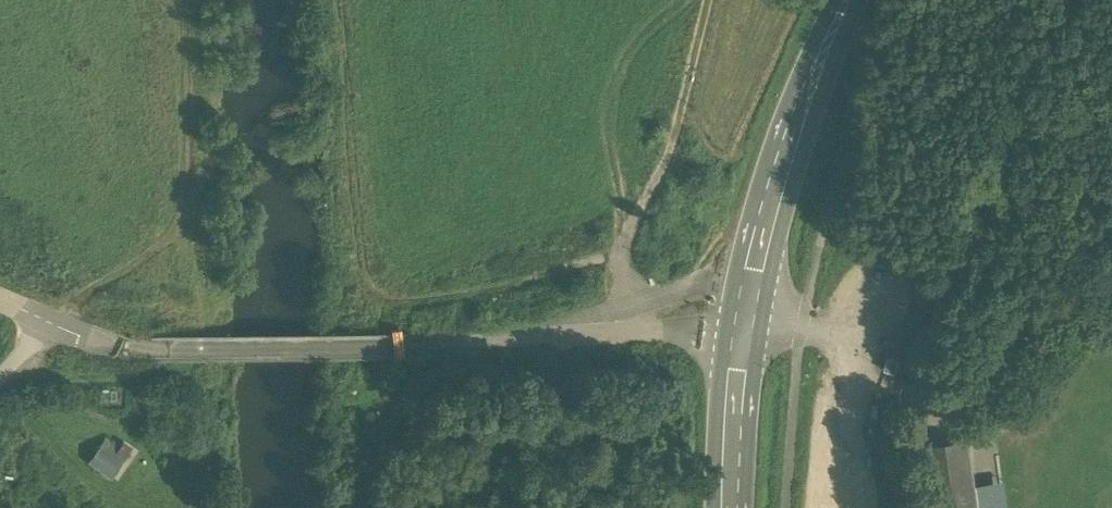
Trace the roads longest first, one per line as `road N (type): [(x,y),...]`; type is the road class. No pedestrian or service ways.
road 1 (unclassified): [(745,321),(410,345),(150,350),(0,302)]
road 2 (track): [(620,265),(596,263),(544,292),(448,301),(381,289),(361,273),(351,0)]
road 3 (primary): [(745,321),(777,185),(849,0)]
road 4 (track): [(705,0),(672,145),(620,247),(620,265)]
road 5 (track): [(185,0),(196,249),(182,271)]
road 6 (primary): [(735,507),(745,321)]
road 7 (track): [(49,322),(73,292),(182,271),(176,243)]

